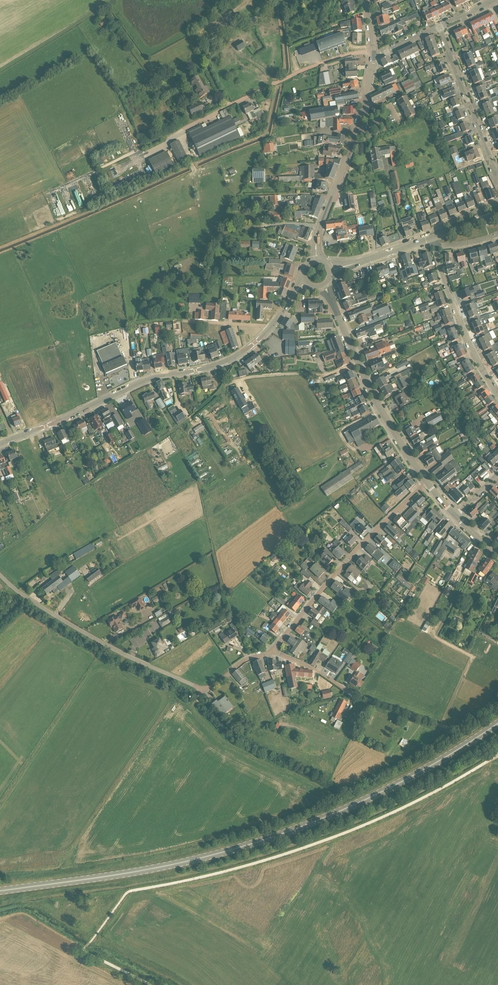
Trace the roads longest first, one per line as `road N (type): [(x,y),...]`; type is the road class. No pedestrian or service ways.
road 1 (primary): [(0,891),(147,869),(272,837),(378,794),(497,723)]
road 2 (track): [(372,57),(353,53),(313,67),(0,216)]
road 3 (tertiary): [(0,445),(155,377),(236,358),(270,328)]
road 4 (residential): [(272,652),(427,482)]
road 5 (residential): [(194,685),(89,636),(0,575)]
road 6 (secondary): [(427,482),(368,387),(330,298)]
road 7 (secondary): [(316,245),(356,138),(372,57)]
road 8 (residential): [(497,180),(440,28)]
road 9 (residential): [(497,396),(462,328),(438,246)]
road 10 (track): [(497,697),(447,728),(355,694)]
road 11 (track): [(219,393),(245,378),(328,374),(358,364)]
road 12 (track): [(177,698),(225,743),(284,773)]
road 13 (track): [(0,72),(109,0)]

